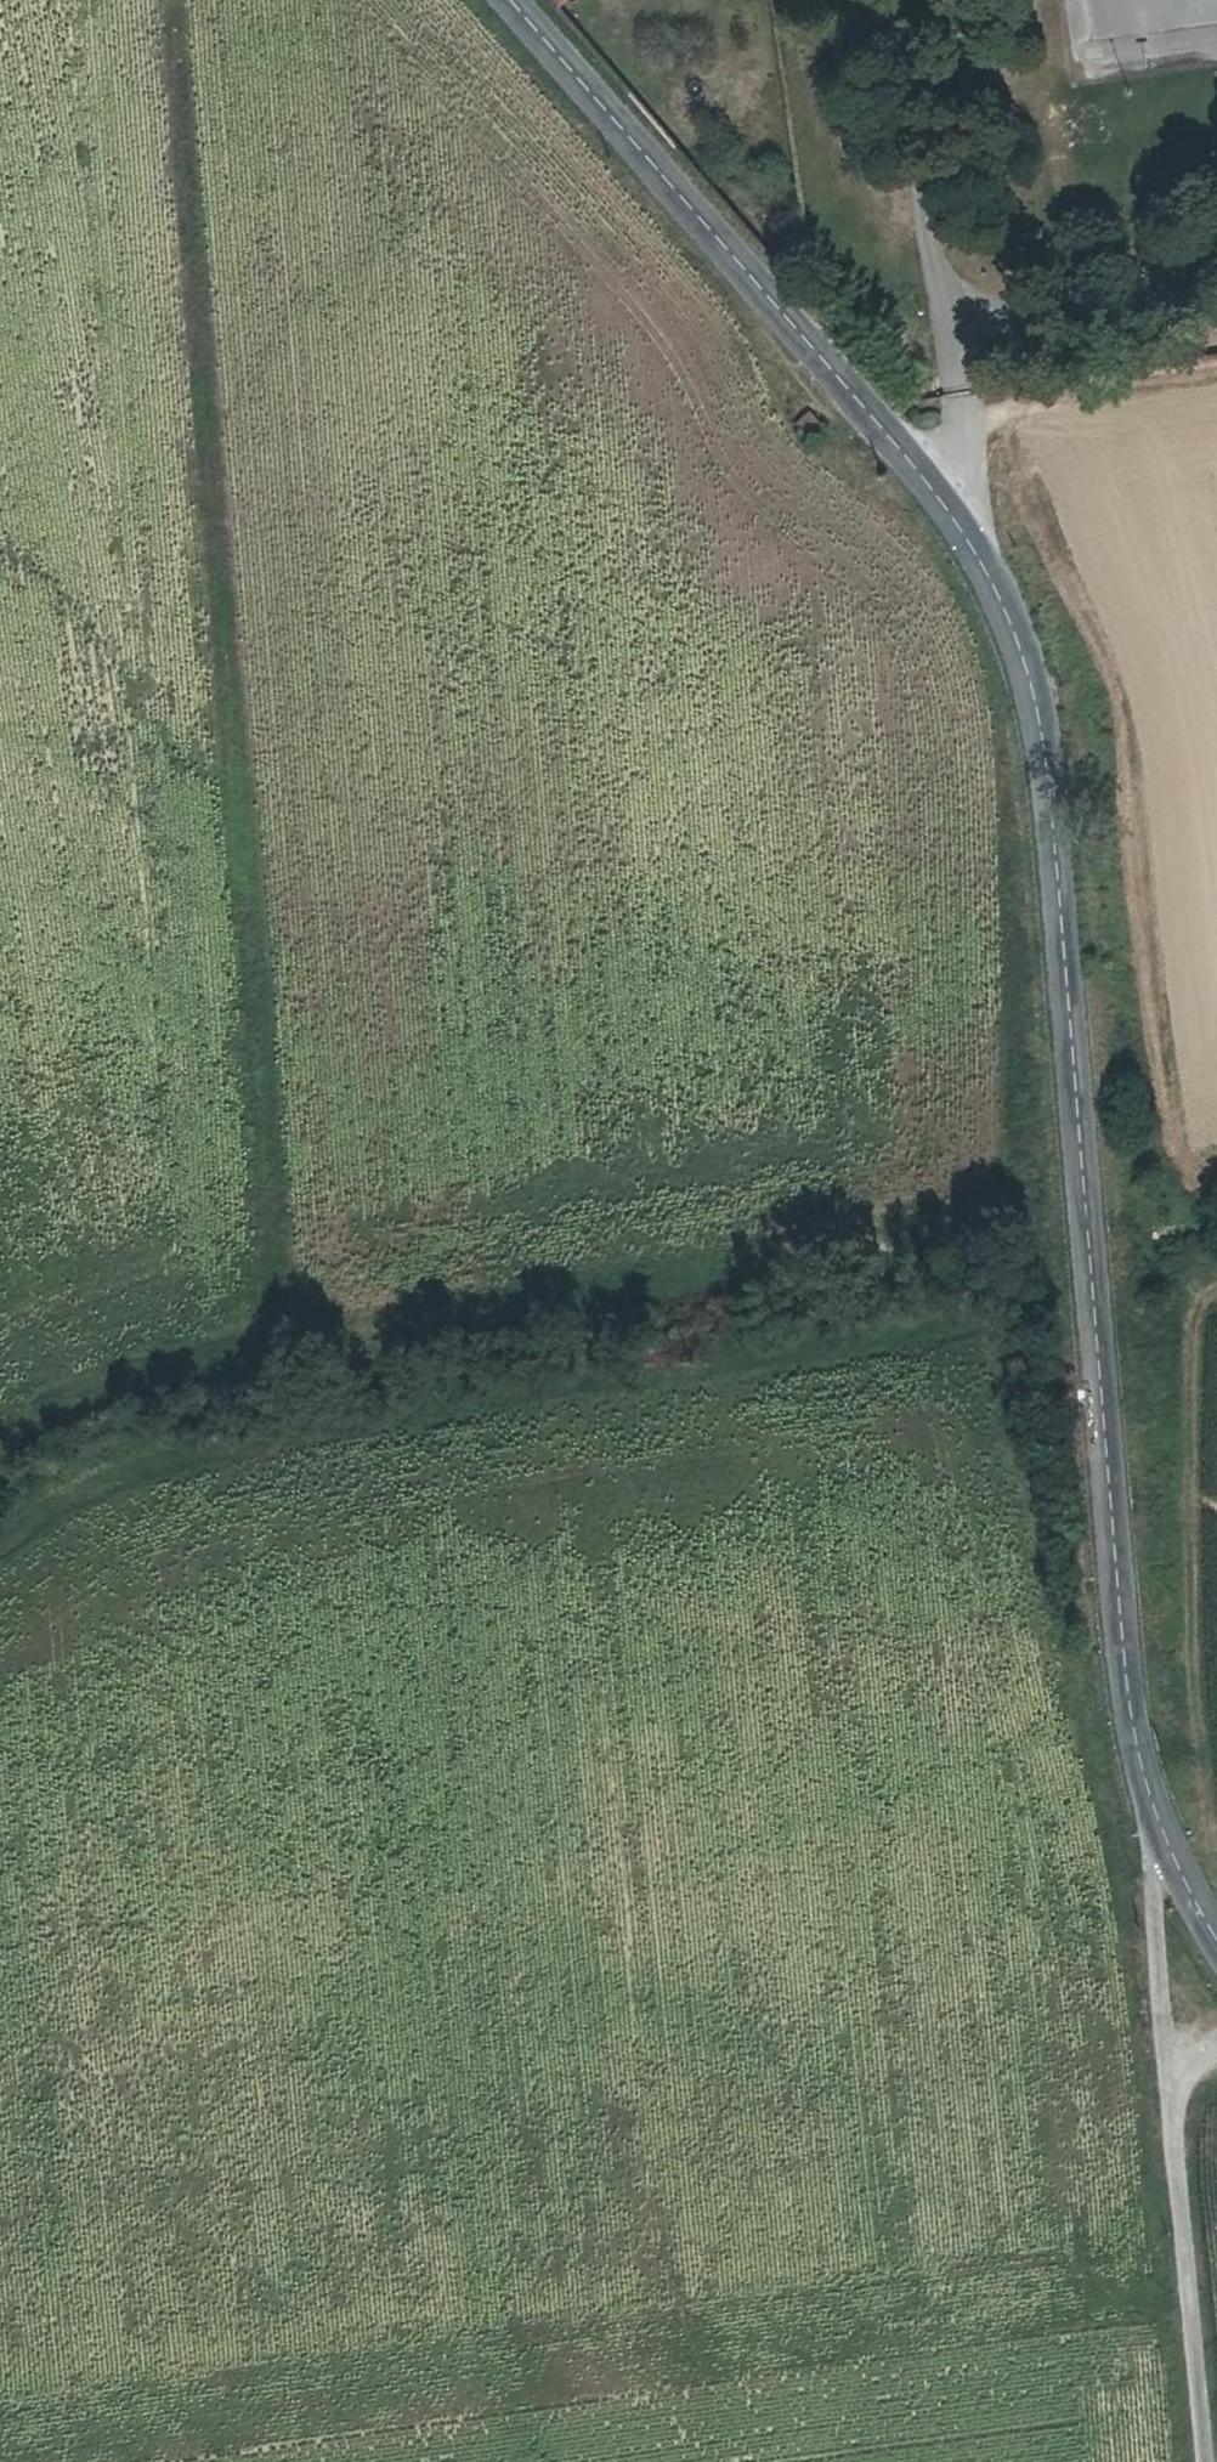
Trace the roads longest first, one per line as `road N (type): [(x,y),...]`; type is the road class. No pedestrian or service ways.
road 1 (tertiary): [(1216,1935),(1174,1865),(1127,1686),(1068,962),(1030,710),(984,558),(511,0)]

